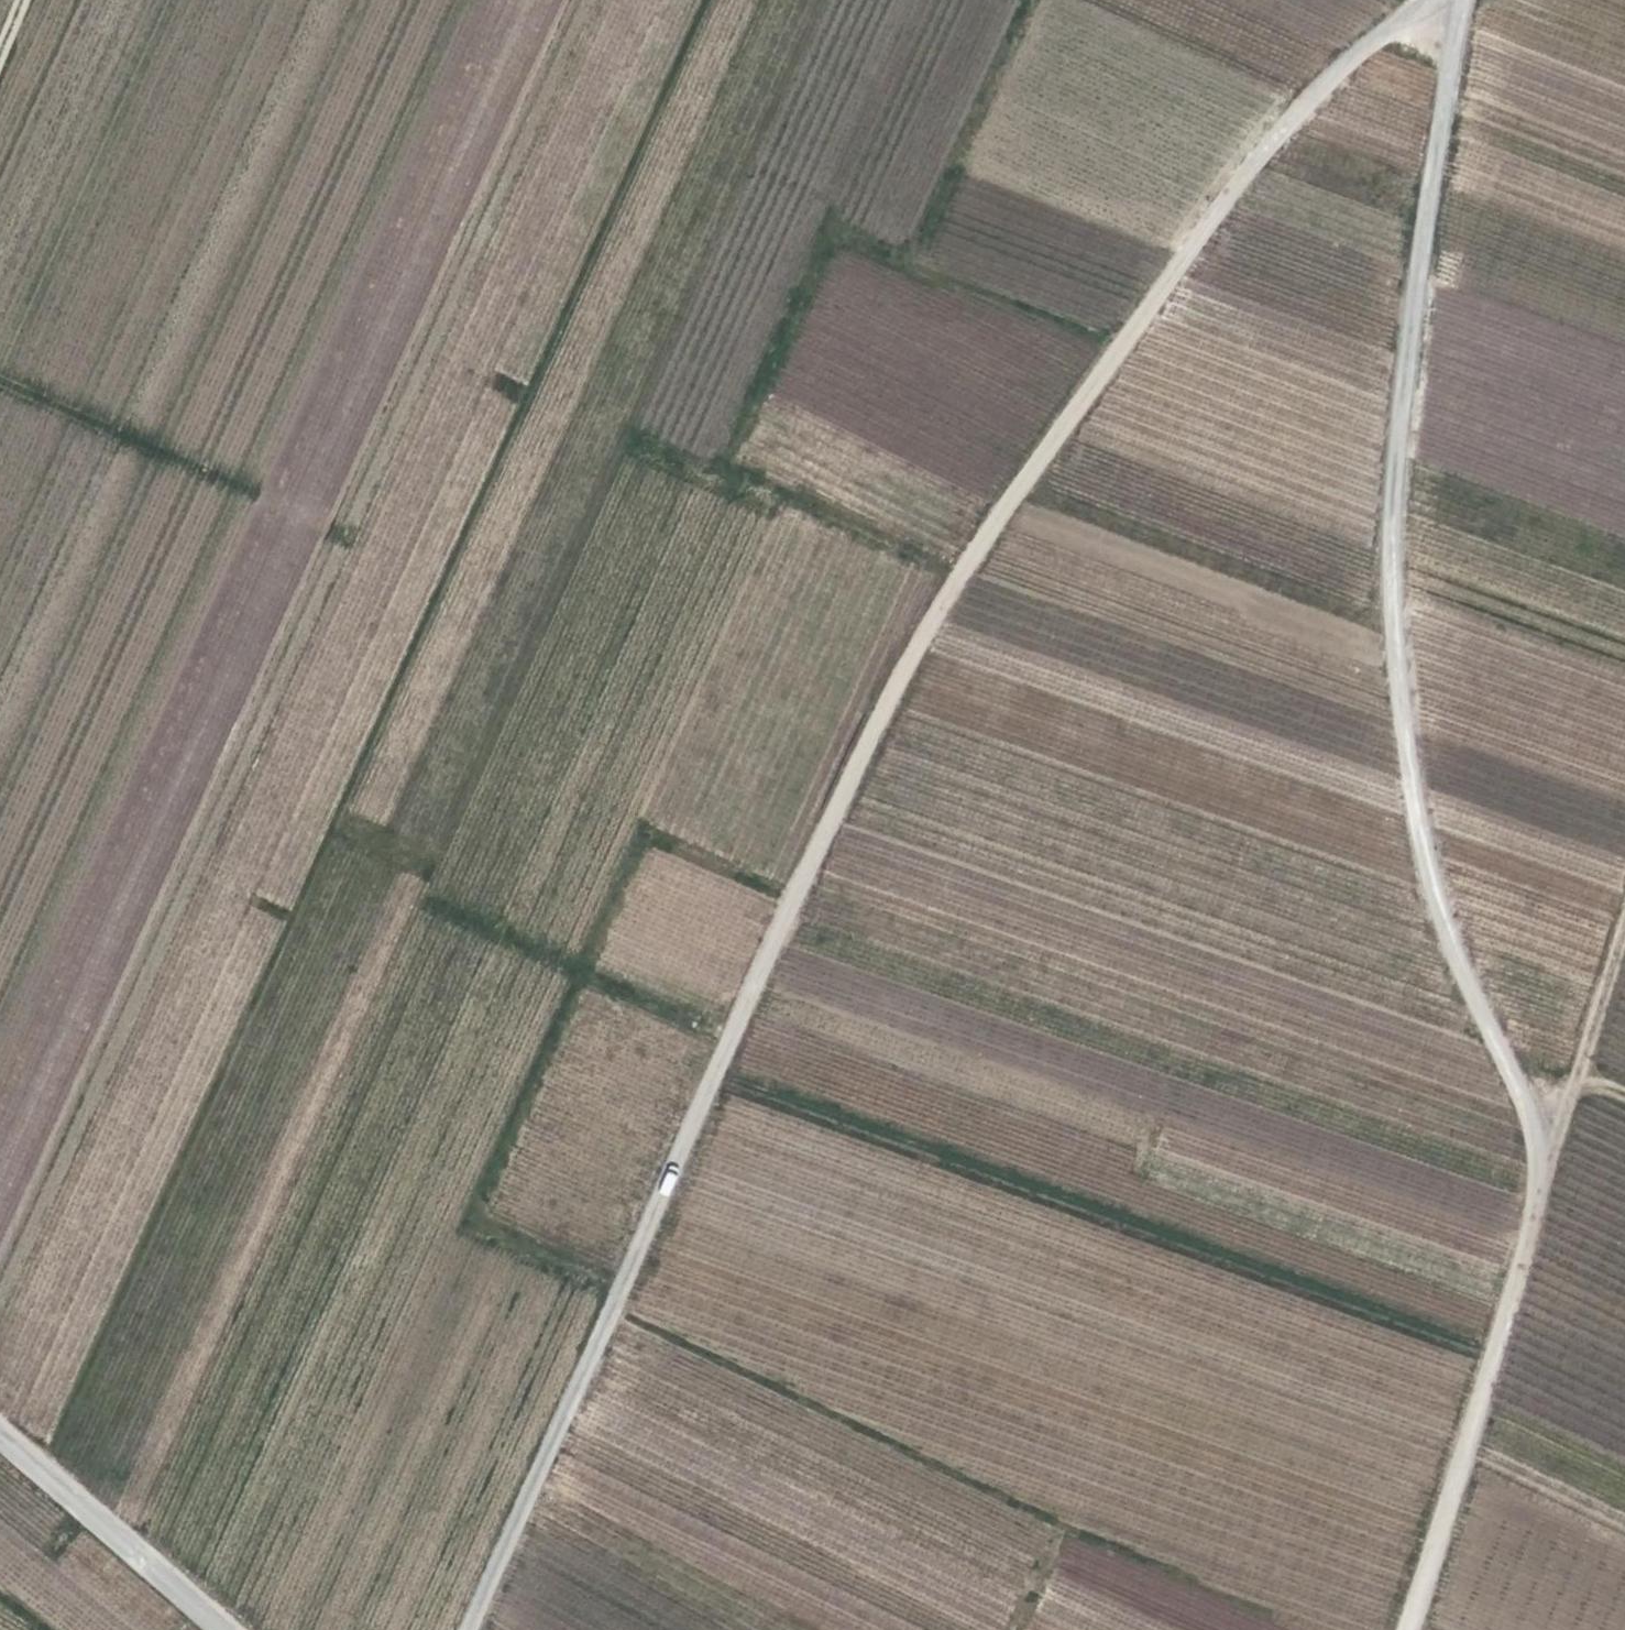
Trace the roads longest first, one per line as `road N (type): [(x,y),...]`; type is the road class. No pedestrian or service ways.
road 1 (track): [(474,1629),(618,1281),(909,647),(1167,268),(1317,87),(1426,0)]
road 2 (track): [(1458,0),(1390,458),(1407,784),(1471,1003),(1541,1173),(1404,1629)]
road 3 (unclassified): [(220,1629),(0,1440)]
road 4 (track): [(1624,925),(1541,1173)]

